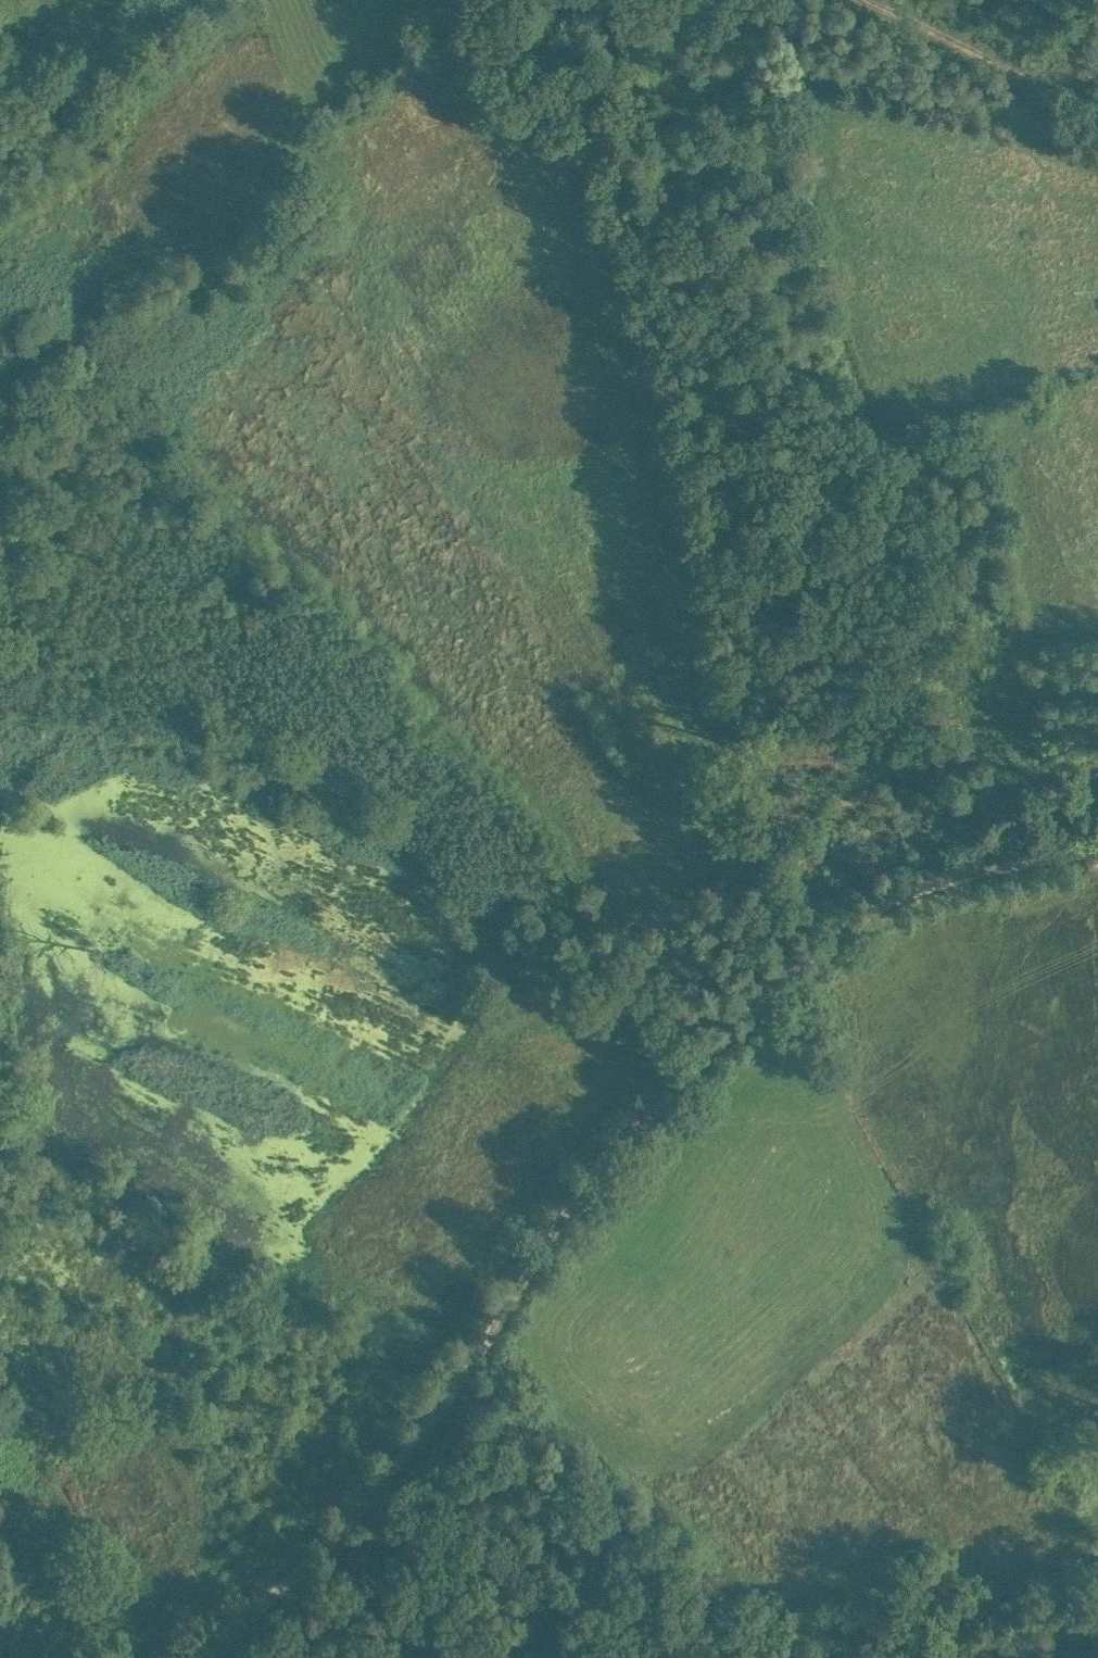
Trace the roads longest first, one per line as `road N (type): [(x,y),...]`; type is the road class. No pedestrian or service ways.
road 1 (track): [(205,1657),(313,1556),(414,1438),(472,1363),(593,1170),(799,964),(879,906),(958,877),(1097,850)]
road 2 (track): [(872,0),(1097,116)]

